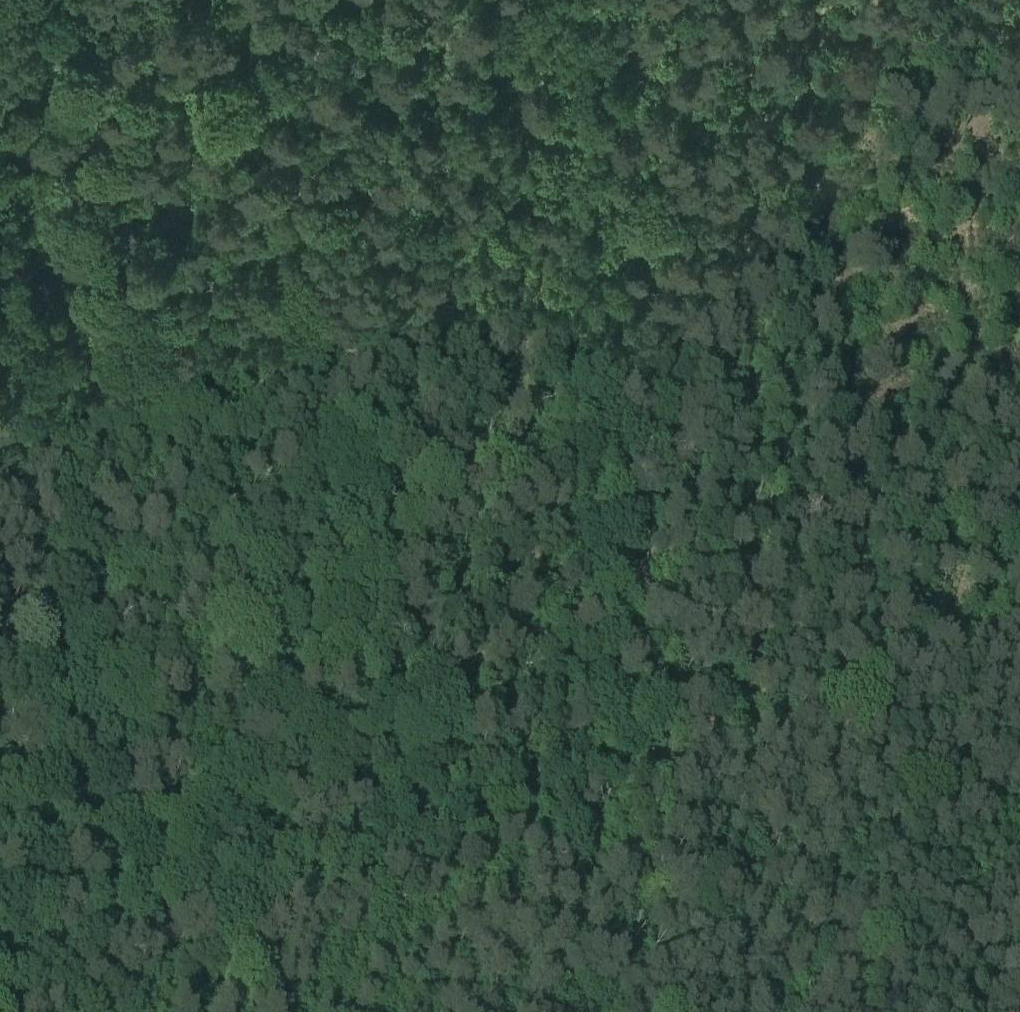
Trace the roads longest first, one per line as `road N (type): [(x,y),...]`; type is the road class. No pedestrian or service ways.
road 1 (track): [(0,1007),(1019,633)]
road 2 (track): [(0,153),(636,36),(769,23),(829,36),(888,0)]
road 3 (track): [(0,167),(164,946)]
road 4 (track): [(636,36),(647,770)]

